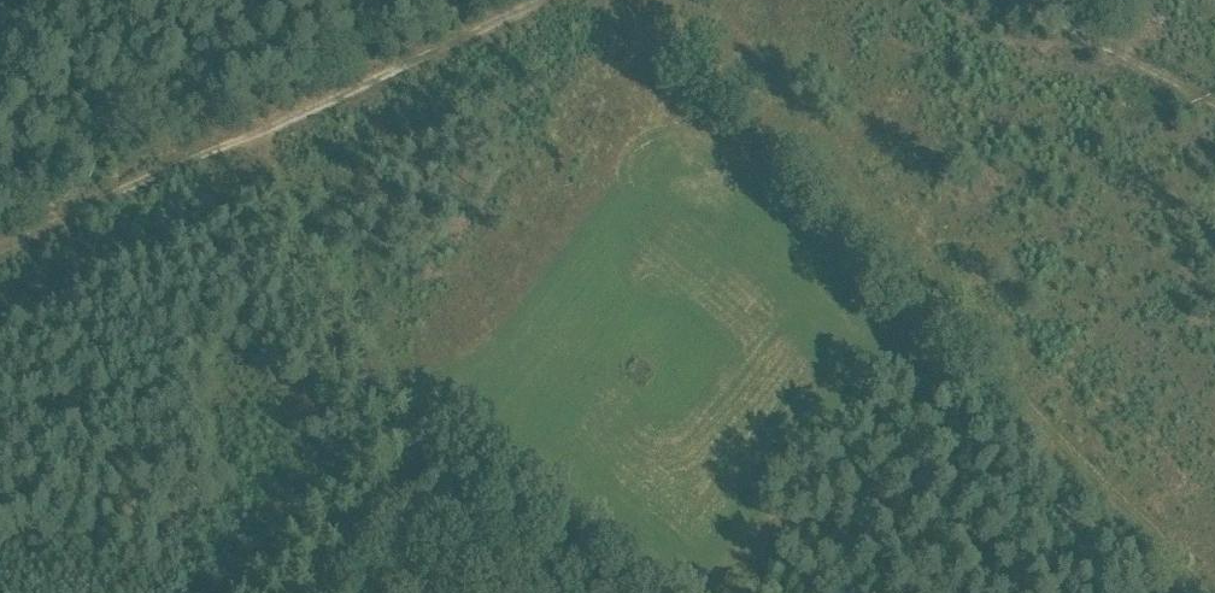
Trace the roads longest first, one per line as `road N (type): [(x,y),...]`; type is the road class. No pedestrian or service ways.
road 1 (track): [(548,0),(0,250)]
road 2 (track): [(256,132),(420,434),(416,470),(340,592)]
road 3 (track): [(1214,108),(1010,0)]

